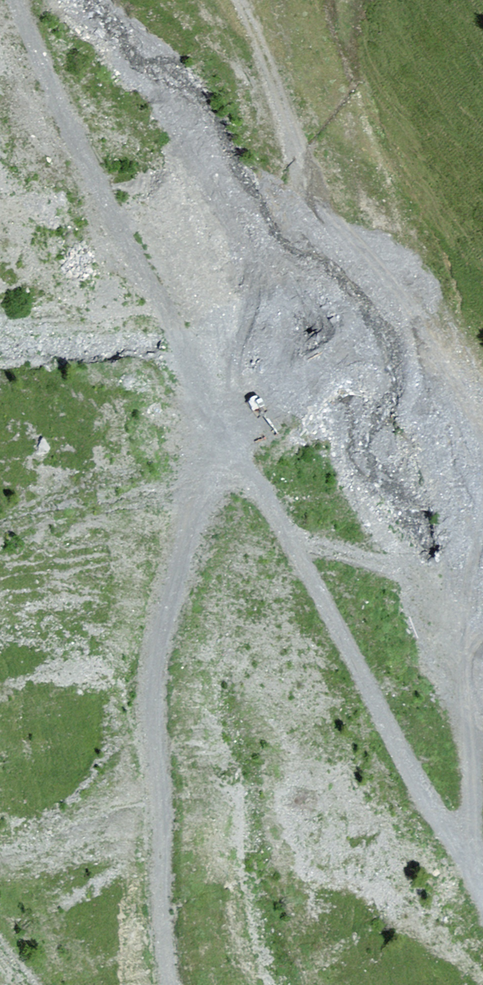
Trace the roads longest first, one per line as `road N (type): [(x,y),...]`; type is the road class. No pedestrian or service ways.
road 1 (track): [(176,984),(151,773),(164,599),(233,455)]
road 2 (track): [(12,0),(233,455)]
road 3 (track): [(233,455),(462,874)]
road 4 (track): [(237,0),(381,337)]
road 5 (track): [(233,455),(273,393),(381,337)]
road 6 (track): [(482,698),(462,874)]
road 7 (track): [(381,337),(405,350),(482,429)]

